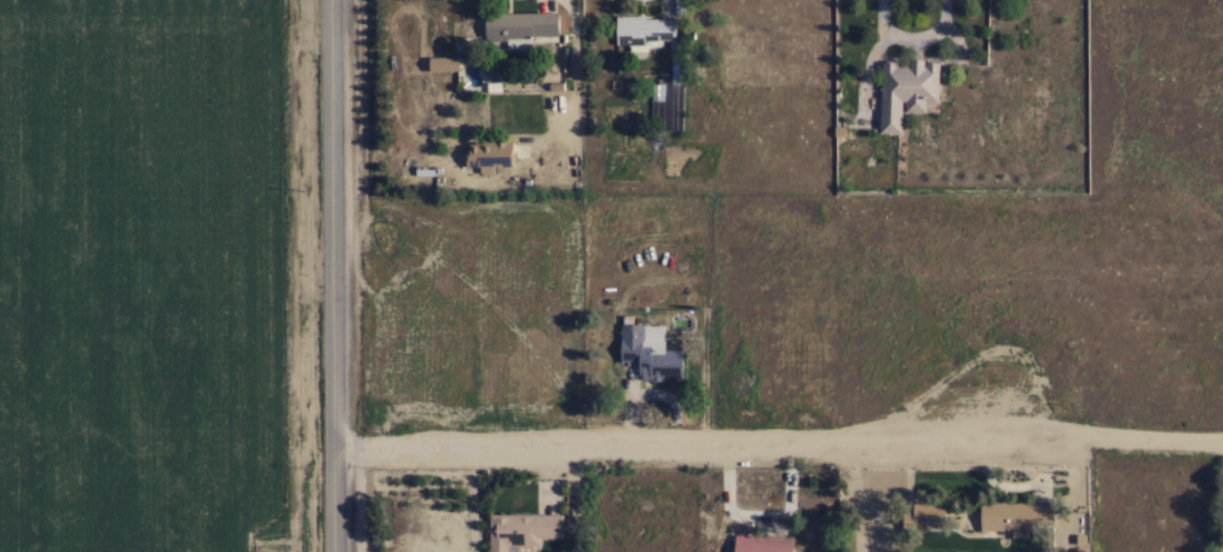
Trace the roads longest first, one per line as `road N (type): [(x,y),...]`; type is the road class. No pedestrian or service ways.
road 1 (residential): [(339,452),(1222,445)]
road 2 (primary): [(339,551),(332,0)]

